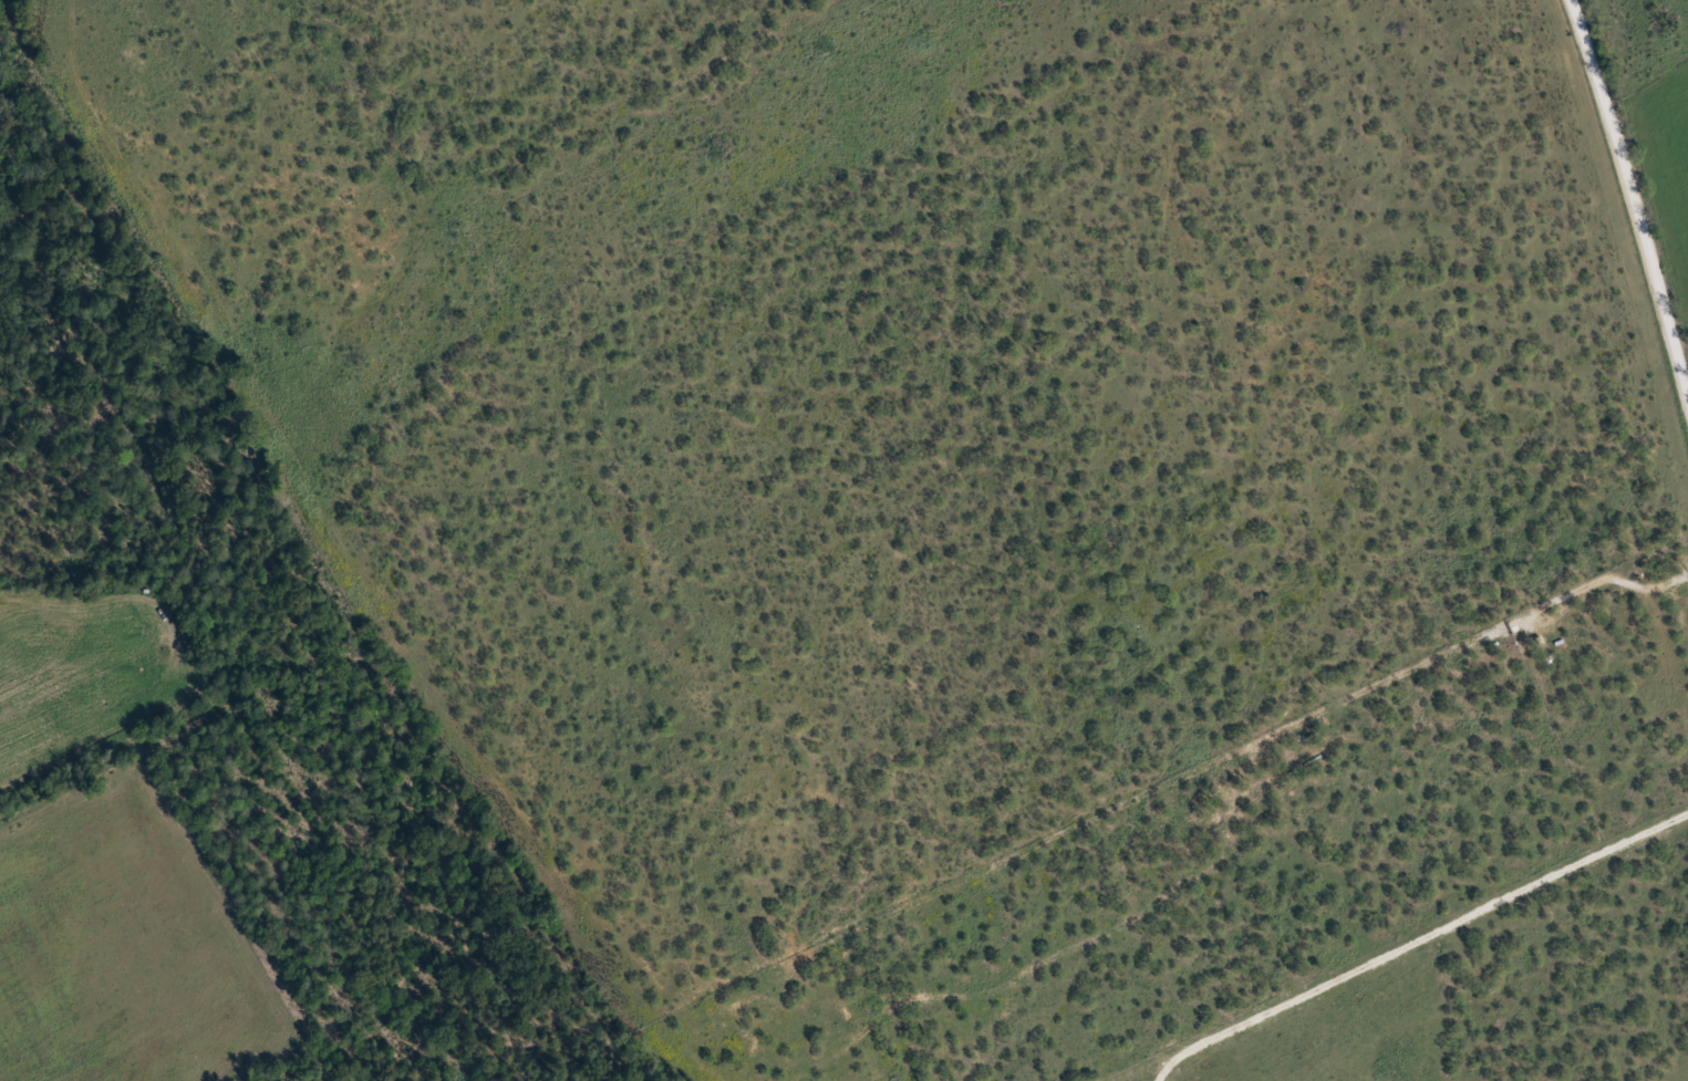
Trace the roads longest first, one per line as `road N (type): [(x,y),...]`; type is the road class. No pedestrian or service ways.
road 1 (residential): [(1580,0),(1687,374)]
road 2 (residential): [(0,590),(70,594),(136,633),(169,678),(237,662),(292,611)]

